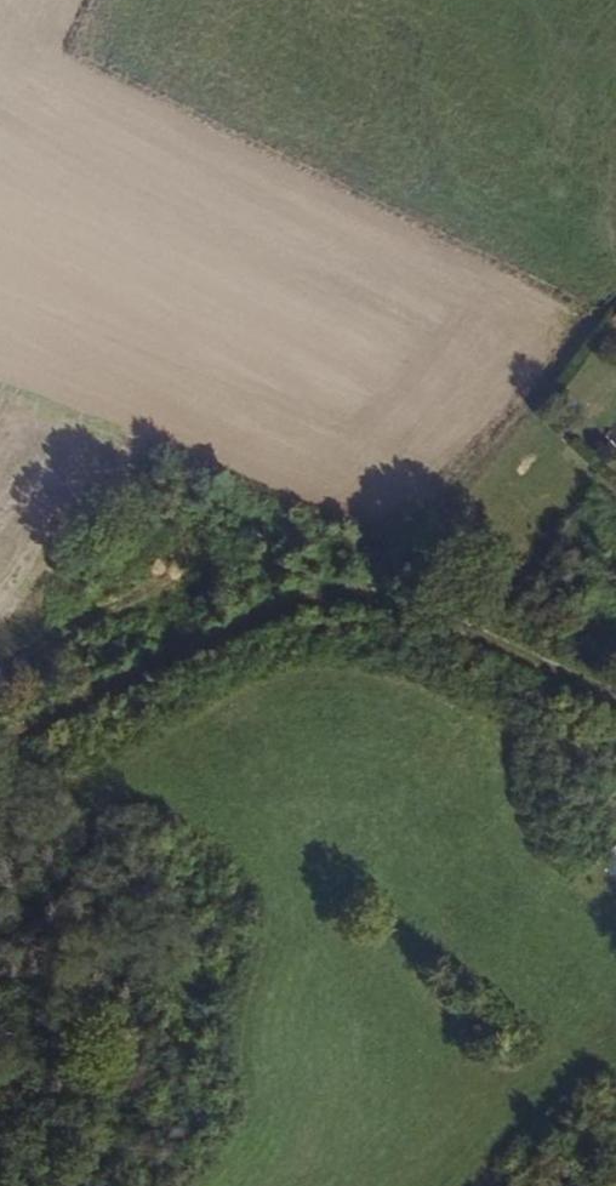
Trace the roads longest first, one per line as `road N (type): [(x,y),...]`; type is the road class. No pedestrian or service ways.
road 1 (track): [(615,685),(340,580),(0,740)]

